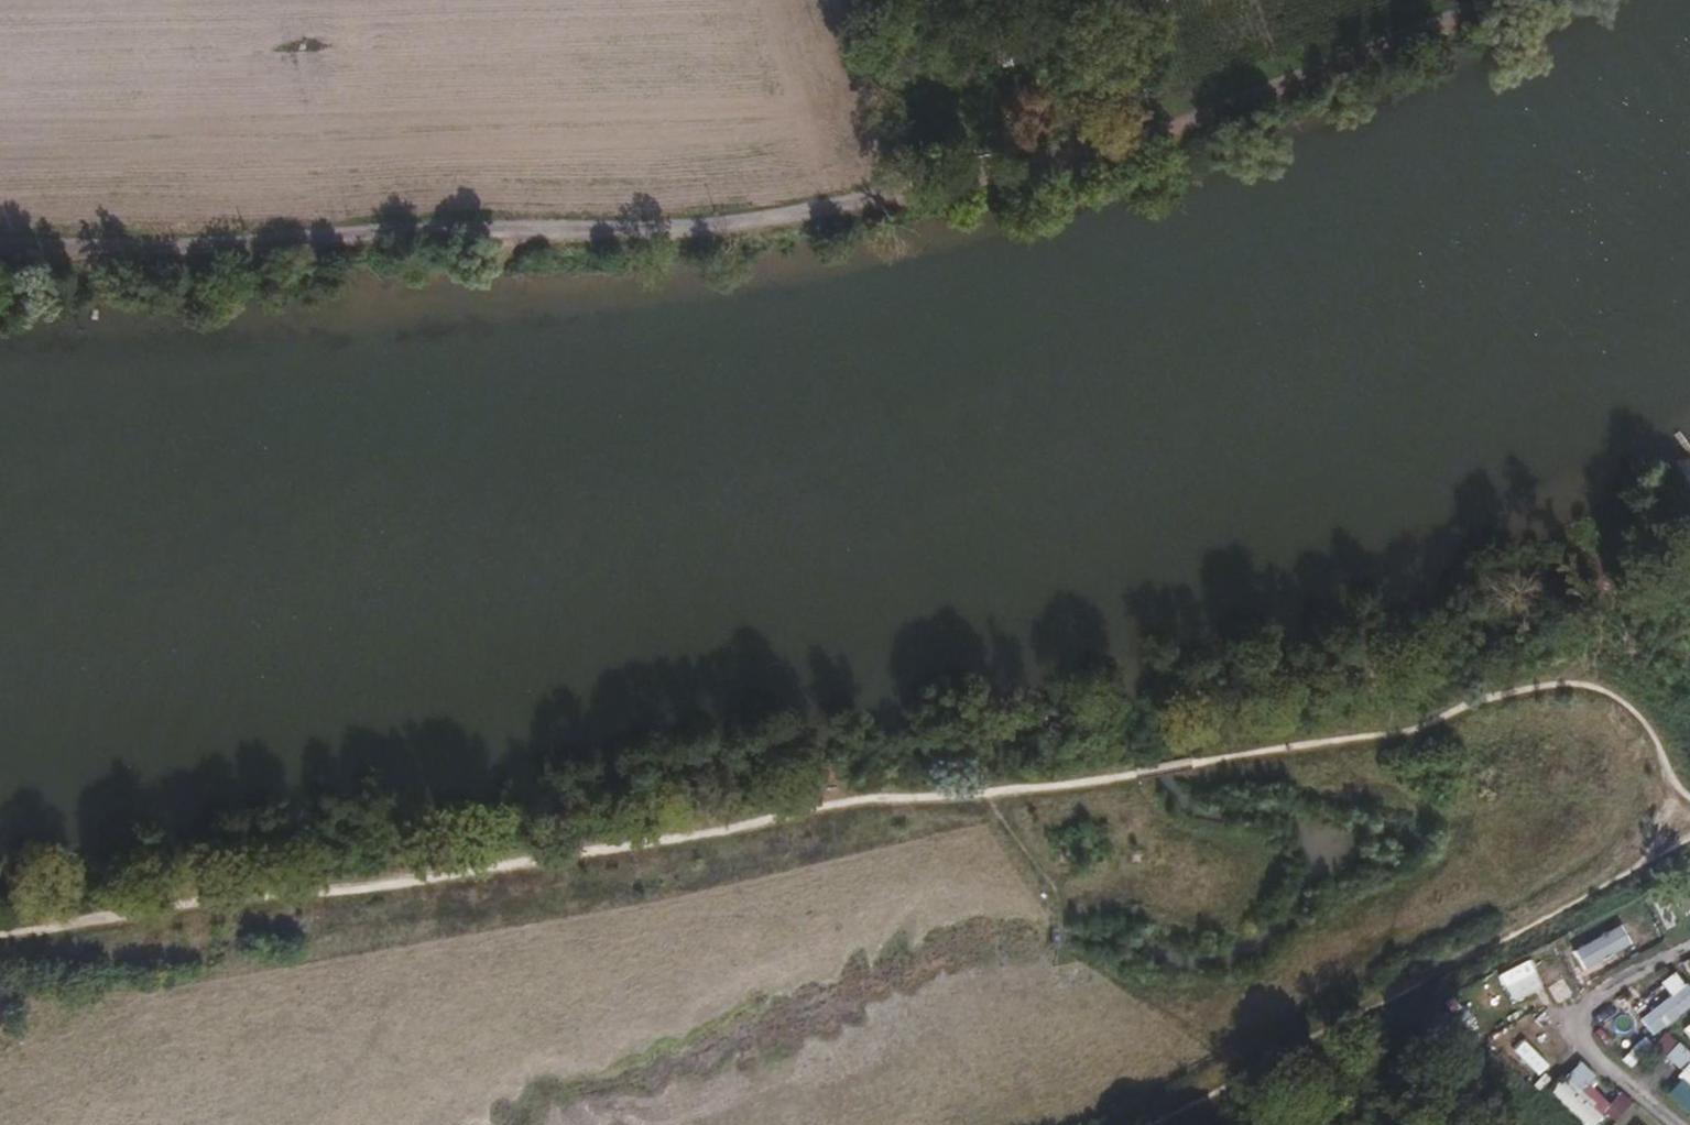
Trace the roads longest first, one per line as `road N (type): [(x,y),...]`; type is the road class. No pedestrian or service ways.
road 1 (track): [(0,244),(765,226),(882,210),(1003,187),(1196,130),(1509,0)]
road 2 (track): [(1689,942),(1610,982),(1591,1001),(1585,1026),(1598,1071),(1665,1124)]

